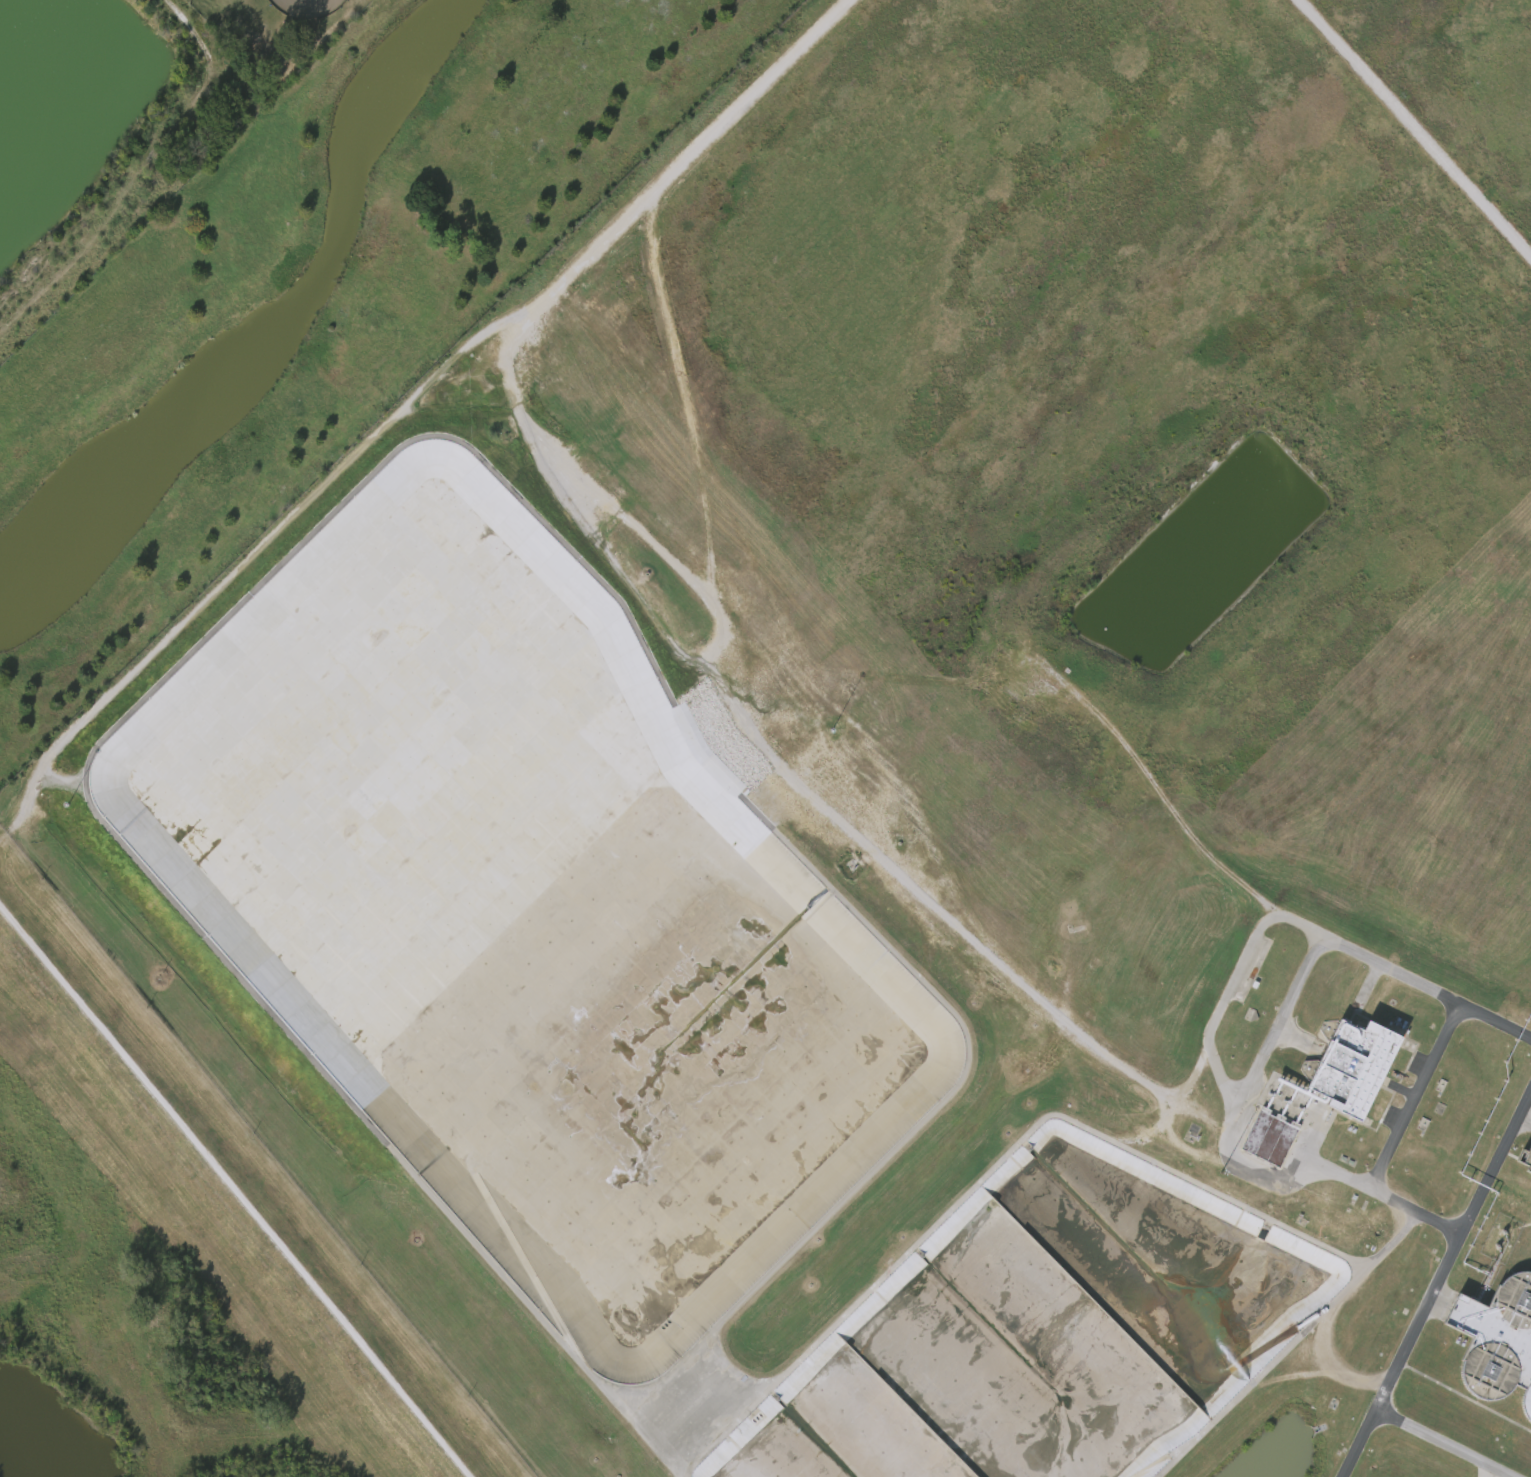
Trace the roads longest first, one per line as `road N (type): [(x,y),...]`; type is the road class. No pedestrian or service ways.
road 1 (residential): [(0,849),(29,828),(64,757),(368,459),(503,339),(841,0)]
road 2 (residential): [(473,1476),(0,897)]

